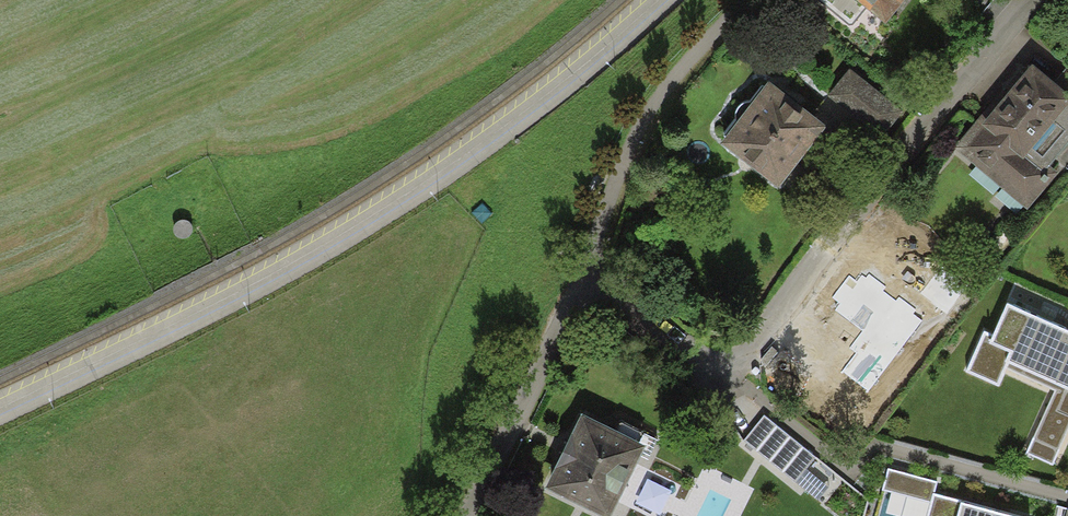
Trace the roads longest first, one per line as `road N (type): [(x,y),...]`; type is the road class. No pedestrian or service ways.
road 1 (unclassified): [(0,408),(407,197),(626,35),(660,0)]
road 2 (residential): [(713,371),(1033,0)]
road 3 (residential): [(464,515),(580,262),(713,371)]
road 4 (residential): [(1067,501),(874,449),(851,472),(713,371)]

